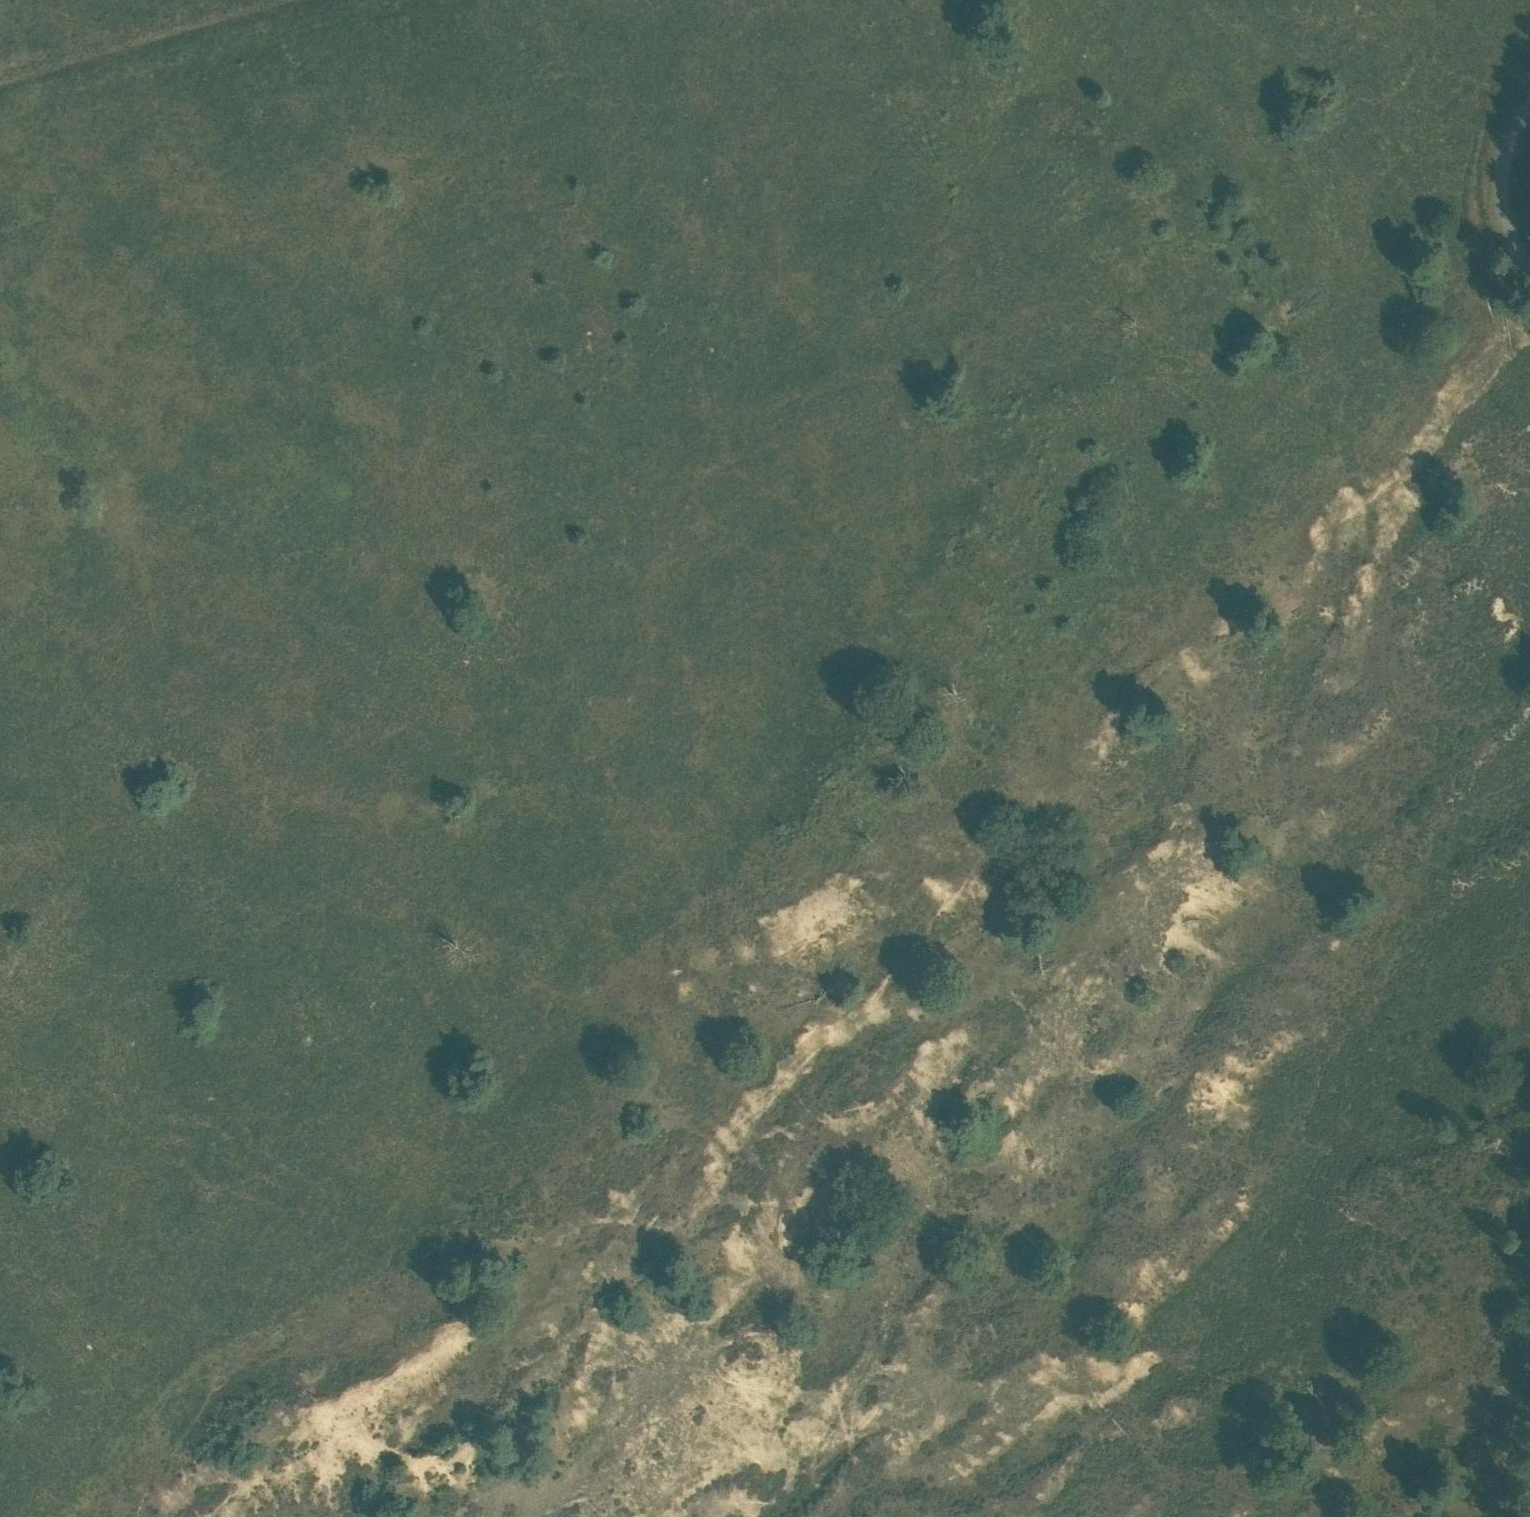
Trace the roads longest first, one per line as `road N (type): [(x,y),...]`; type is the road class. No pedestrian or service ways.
road 1 (track): [(1529,259),(1509,227),(1500,178),(1505,145),(1529,103)]

